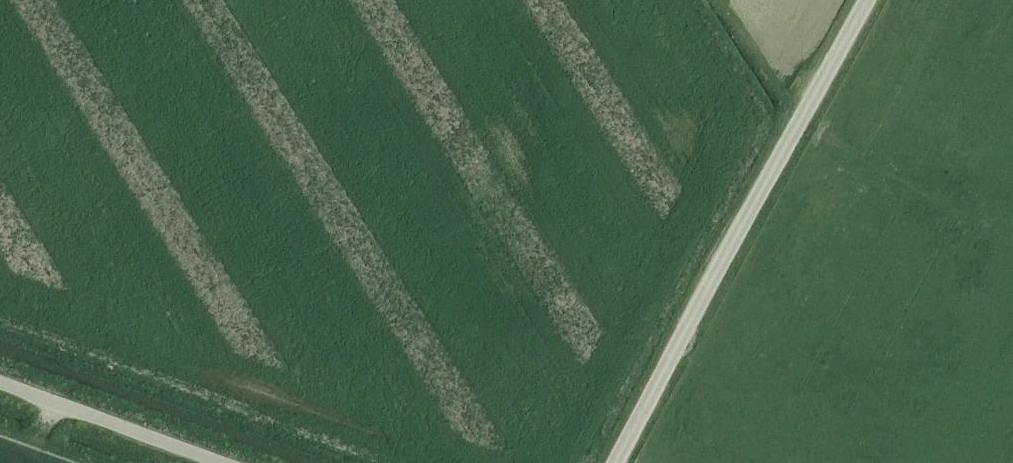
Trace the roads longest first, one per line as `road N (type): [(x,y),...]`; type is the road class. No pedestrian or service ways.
road 1 (unclassified): [(615,462),(866,0)]
road 2 (unclassified): [(218,462),(0,386)]

